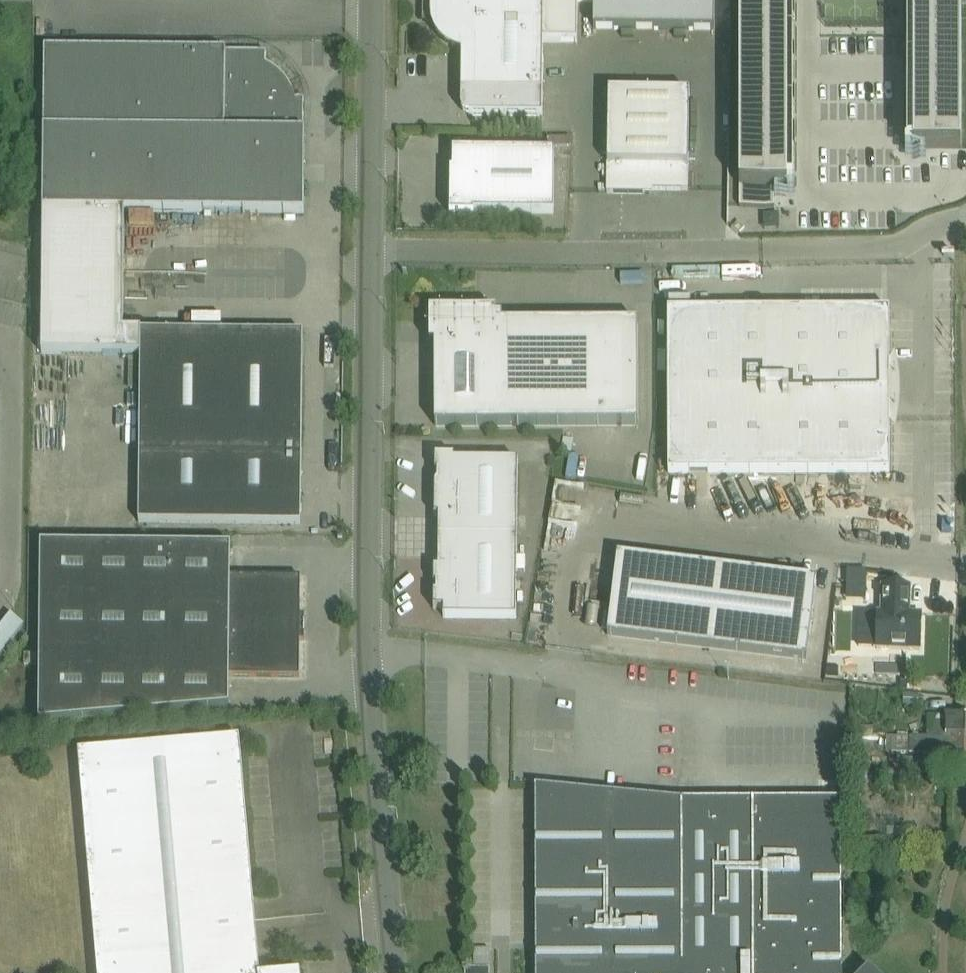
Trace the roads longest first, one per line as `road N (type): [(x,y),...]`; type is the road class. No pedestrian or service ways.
road 1 (residential): [(393,972),(364,539),(372,0)]

